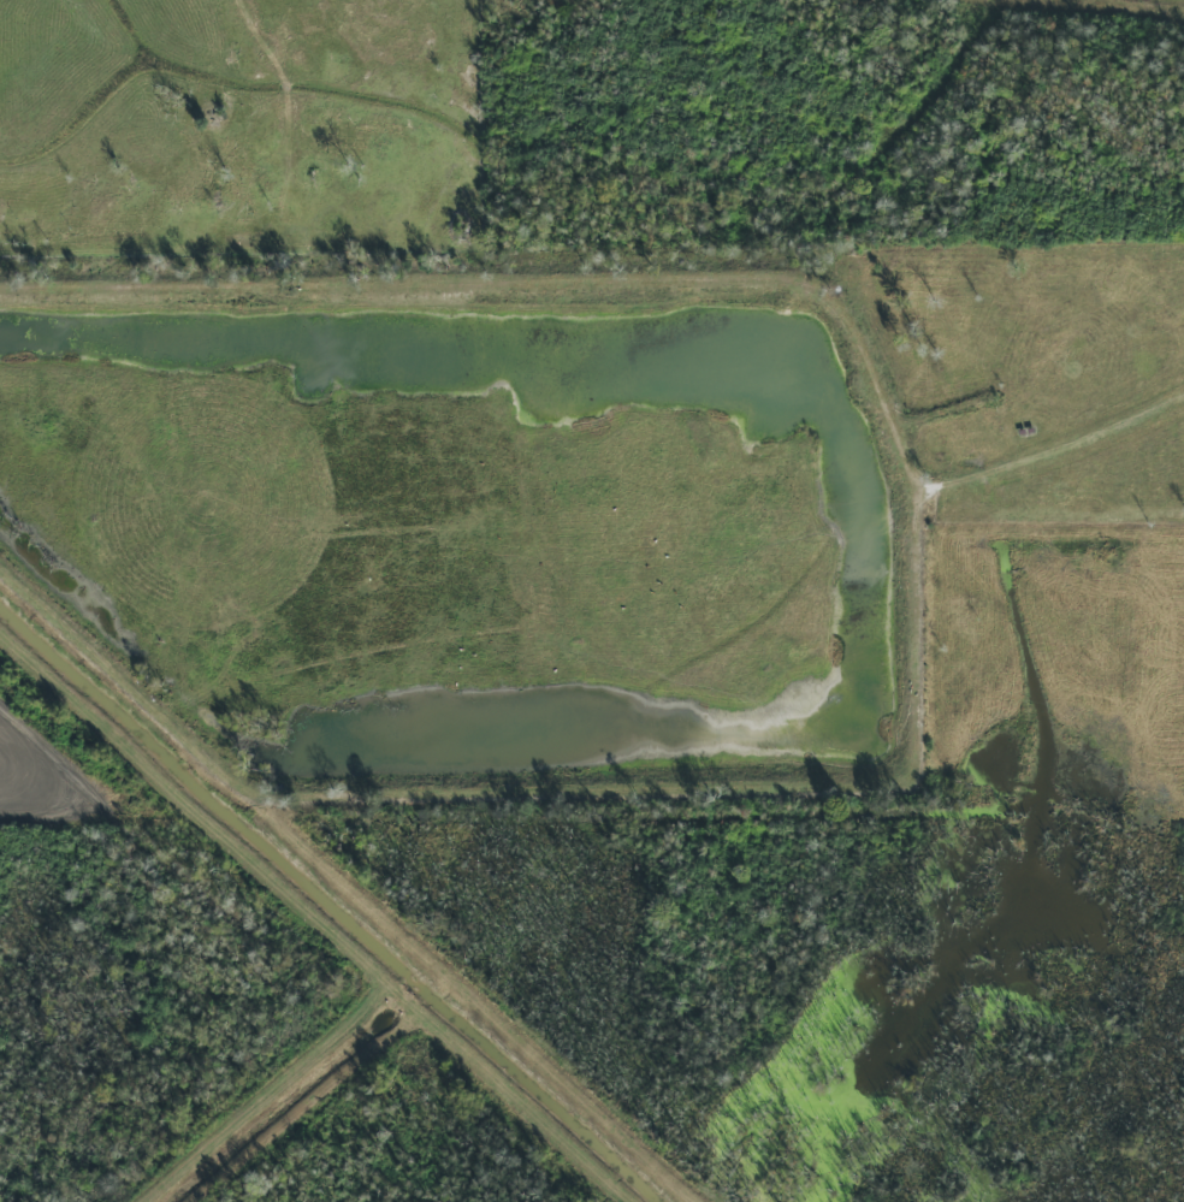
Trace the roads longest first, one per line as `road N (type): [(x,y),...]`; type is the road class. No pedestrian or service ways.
road 1 (track): [(700,1201),(0,570)]
road 2 (track): [(629,1201),(0,631)]

